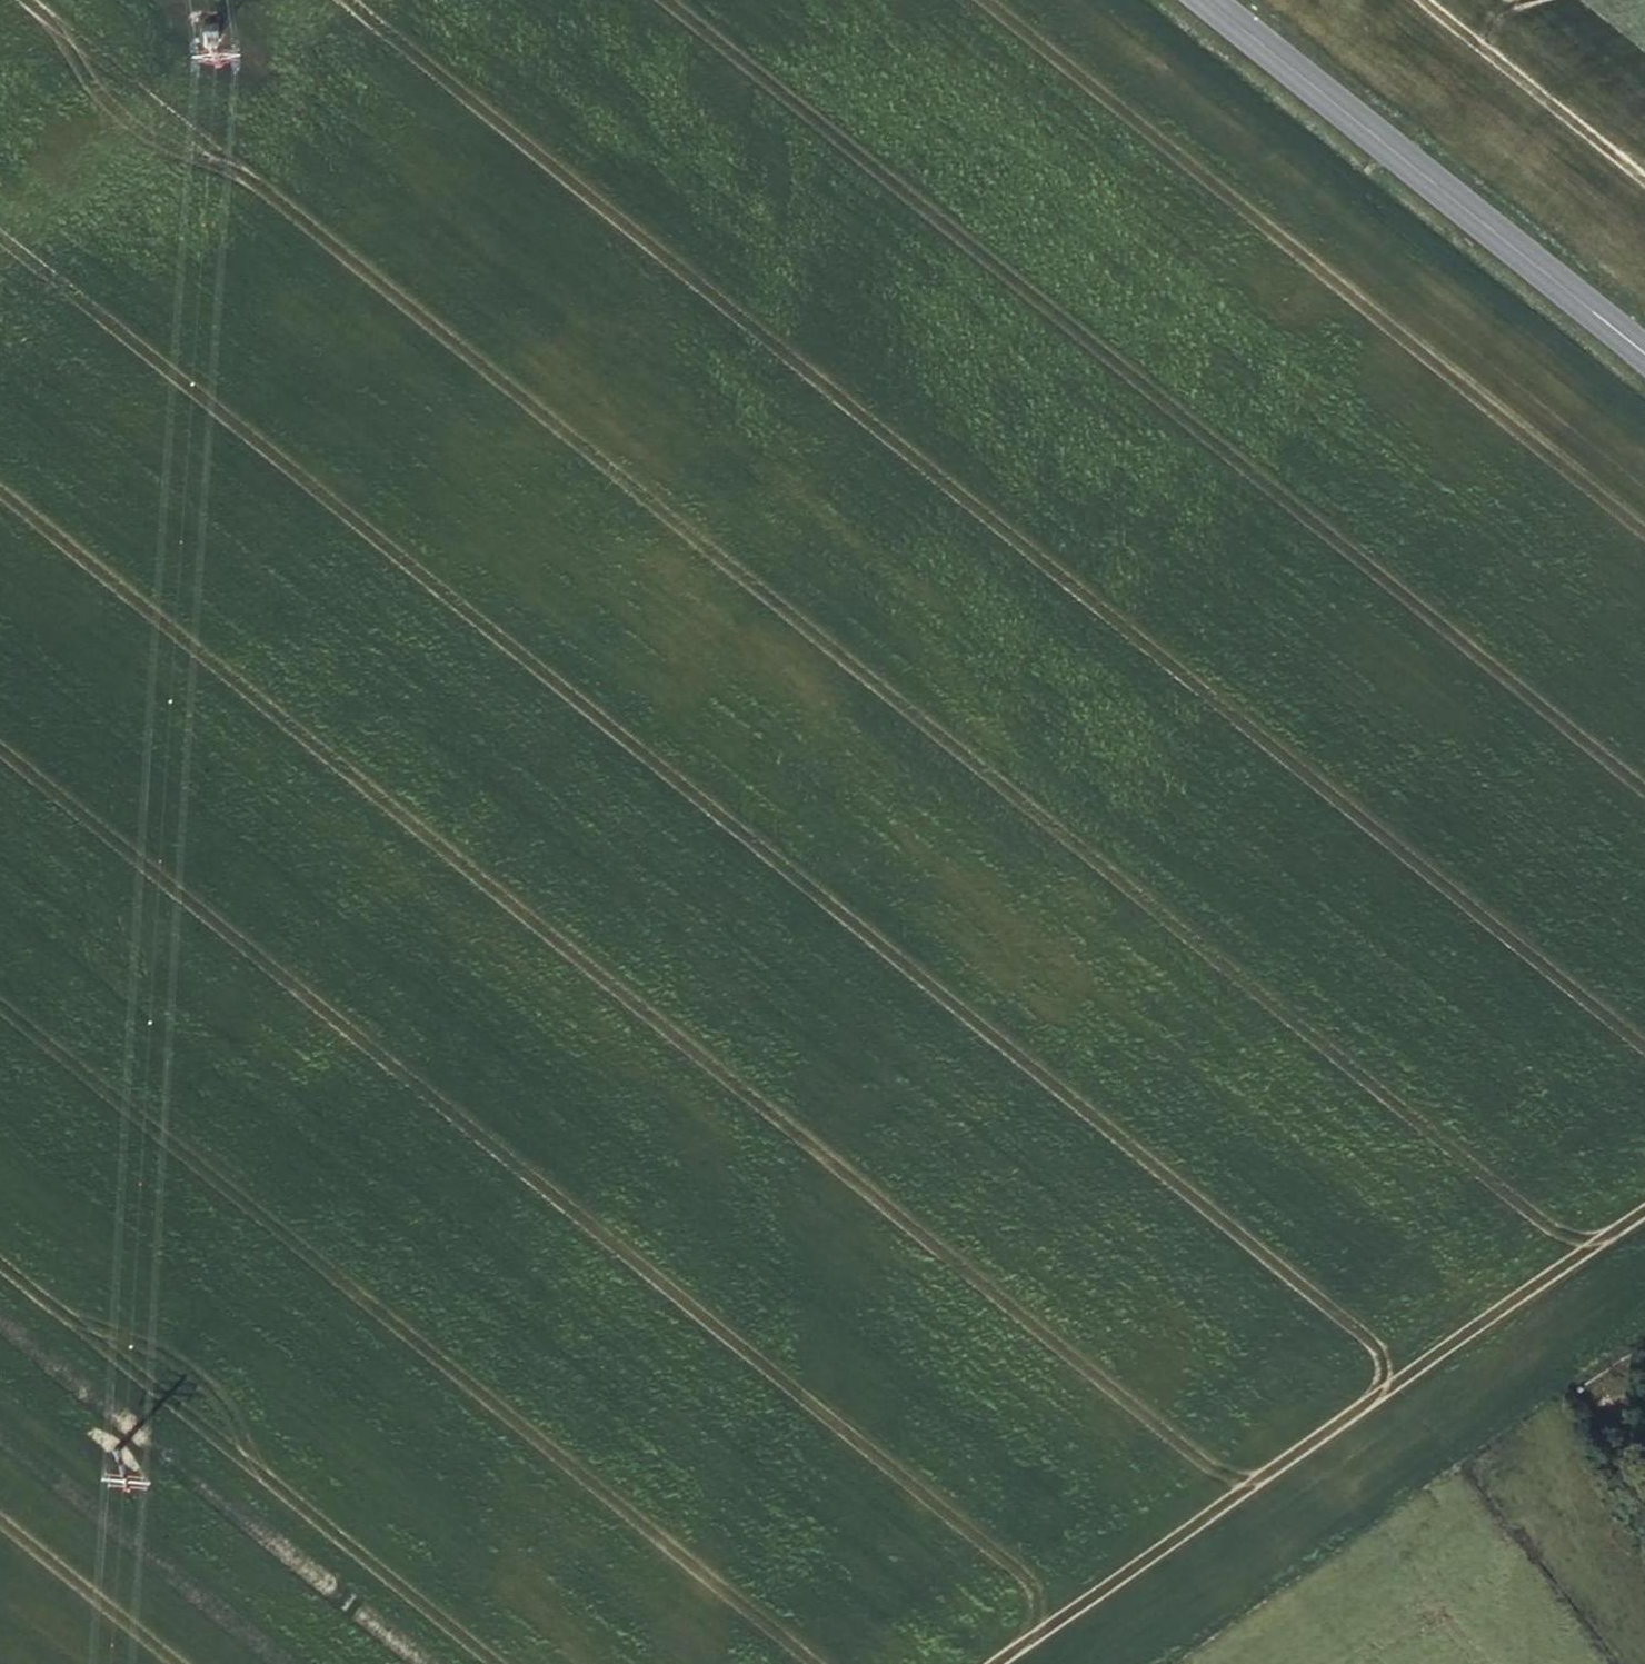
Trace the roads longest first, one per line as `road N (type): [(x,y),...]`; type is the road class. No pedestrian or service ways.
road 1 (secondary): [(1209,0),(1644,350)]

